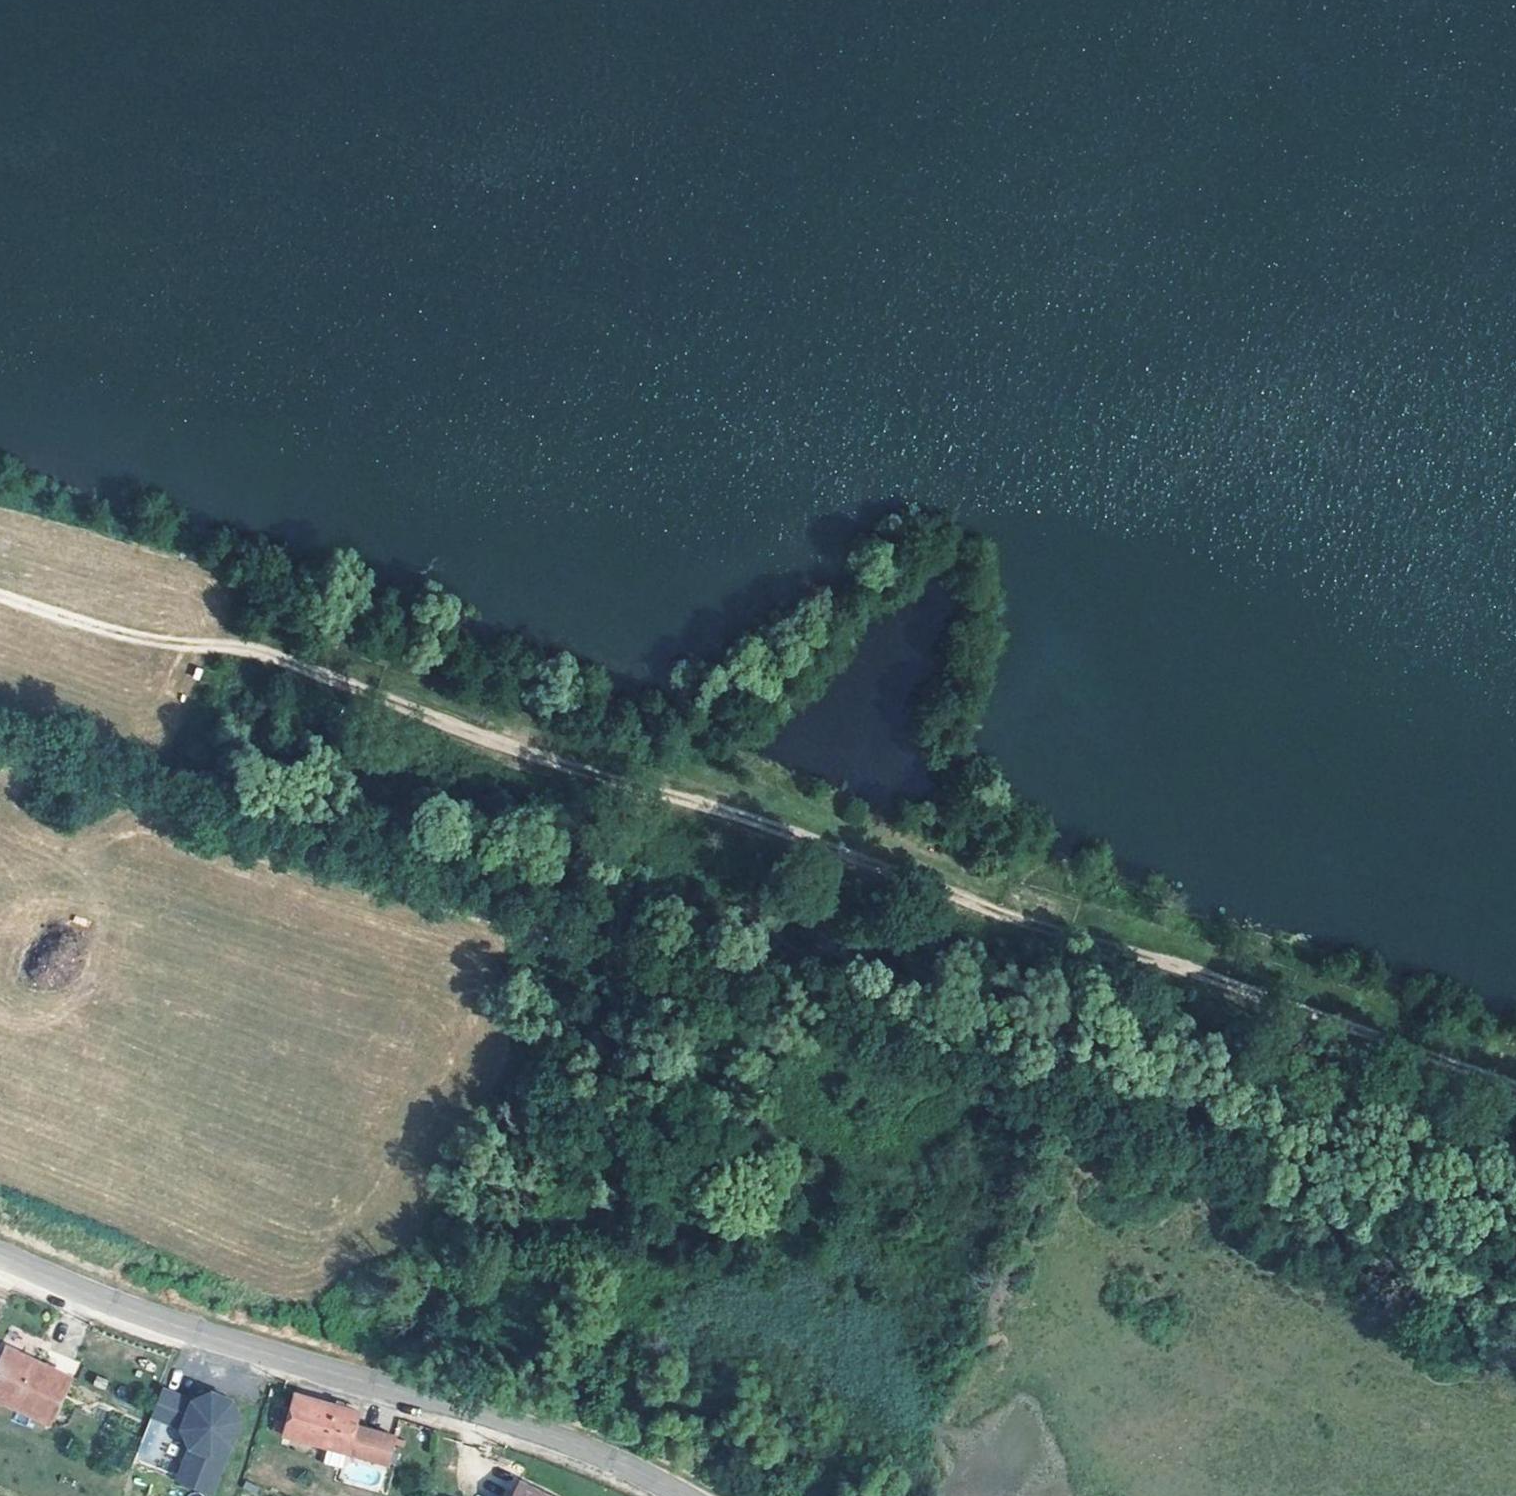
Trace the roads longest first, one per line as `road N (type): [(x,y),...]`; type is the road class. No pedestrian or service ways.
road 1 (track): [(0,593),(65,618),(340,681),(1515,1087)]
road 2 (secondary): [(687,1495),(499,1417),(141,1318),(0,1255)]

